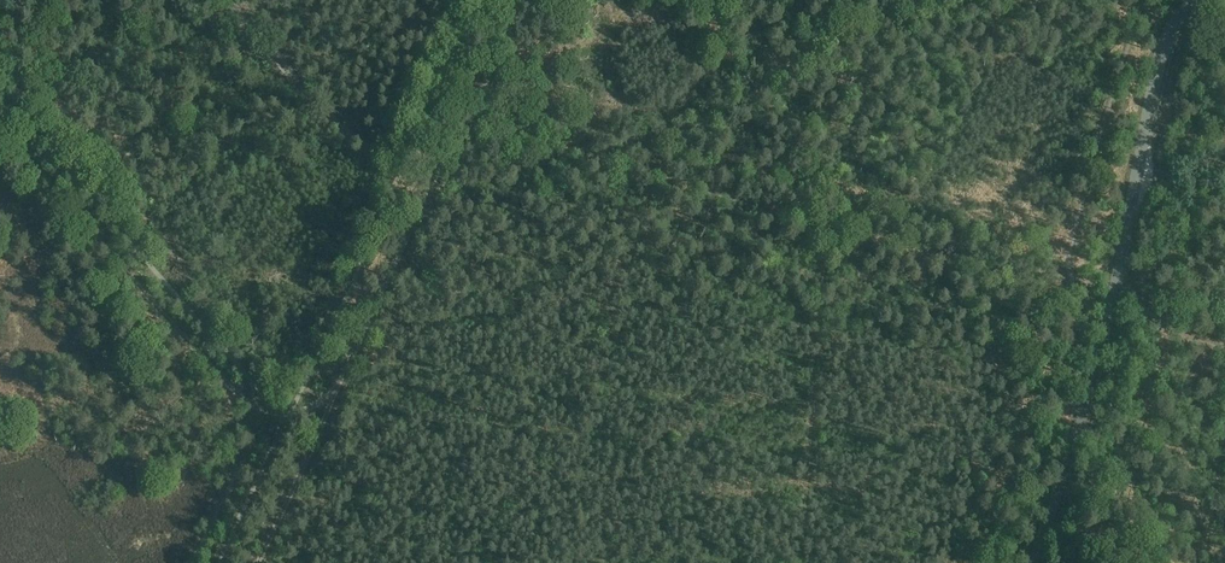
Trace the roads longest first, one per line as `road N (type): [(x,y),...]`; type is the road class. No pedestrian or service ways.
road 1 (track): [(1079,296),(549,145),(499,112)]
road 2 (tertiary): [(1035,562),(1118,287),(1159,61),(1191,0)]
road 3 (track): [(800,562),(824,252),(838,229),(868,215),(1065,272)]
road 4 (track): [(937,0),(831,38),(746,98),(653,146),(512,114),(466,113)]
road 5 (track): [(518,0),(323,422)]
road 6 (track): [(0,130),(191,346),(265,411)]
road 7 (track): [(230,0),(368,158),(427,195)]
road 8 (track): [(193,562),(265,411)]
road 9 (track): [(323,422),(258,562)]
road 10 (track): [(1224,347),(1159,323),(1118,287)]

